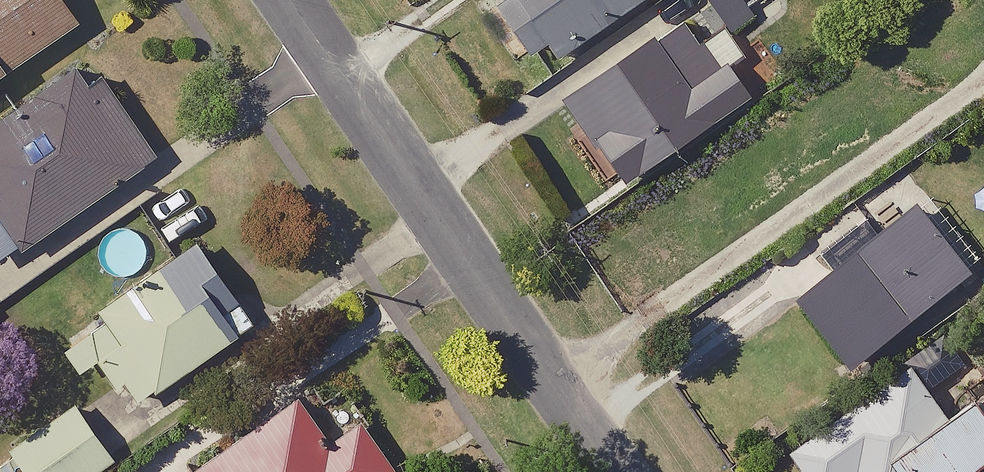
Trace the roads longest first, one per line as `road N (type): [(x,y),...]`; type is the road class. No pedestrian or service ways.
road 1 (residential): [(288,0),(614,471)]

